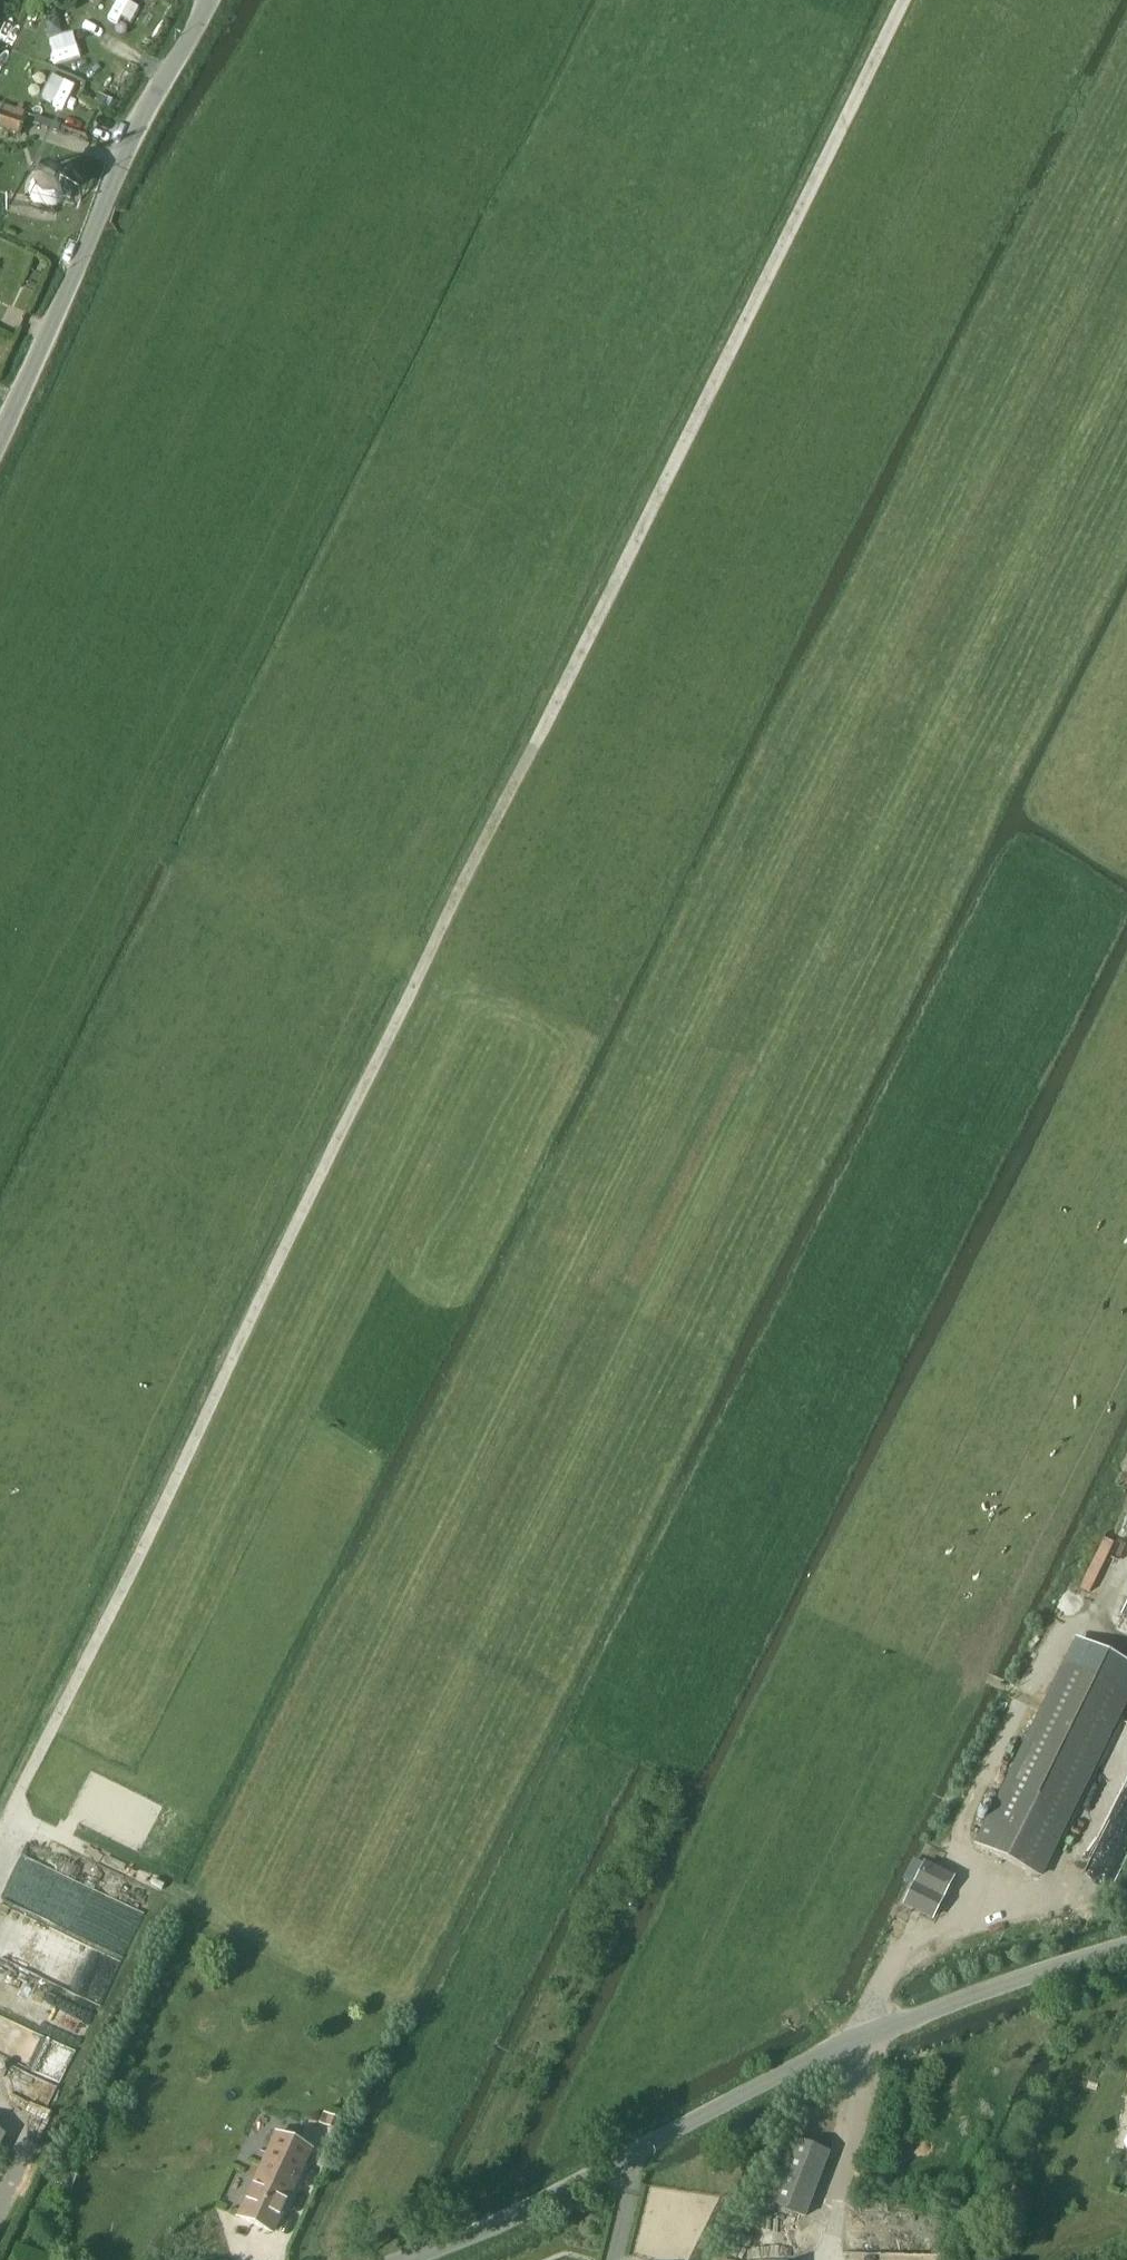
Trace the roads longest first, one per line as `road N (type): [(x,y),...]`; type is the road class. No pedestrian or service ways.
road 1 (track): [(0,1837),(903,0)]
road 2 (unclassified): [(411,2259),(493,2227),(843,2043),(1126,1948)]
road 3 (unclassified): [(0,435),(144,114),(210,0)]
road 4 (track): [(1063,1647),(1126,1514)]

